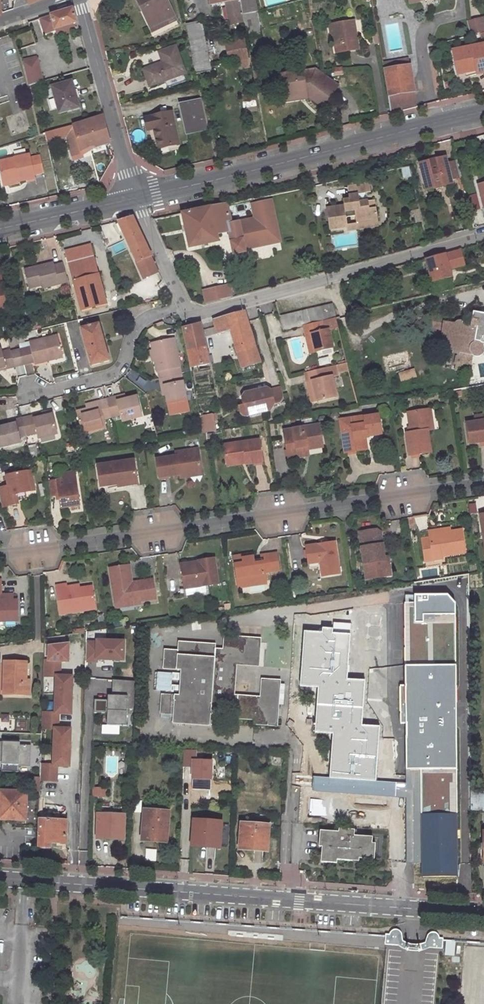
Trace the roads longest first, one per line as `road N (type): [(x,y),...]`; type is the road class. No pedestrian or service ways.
road 1 (residential): [(0,554),(483,483)]
road 2 (residential): [(483,913),(26,881)]
road 3 (residential): [(483,111),(135,198)]
road 4 (residential): [(483,235),(199,314),(185,306)]
road 5 (residential): [(135,198),(82,0)]
road 6 (residential): [(29,393),(112,374),(136,327),(185,306)]
road 7 (residential): [(135,198),(0,229)]
road 8 (residential): [(17,1003),(26,881)]

